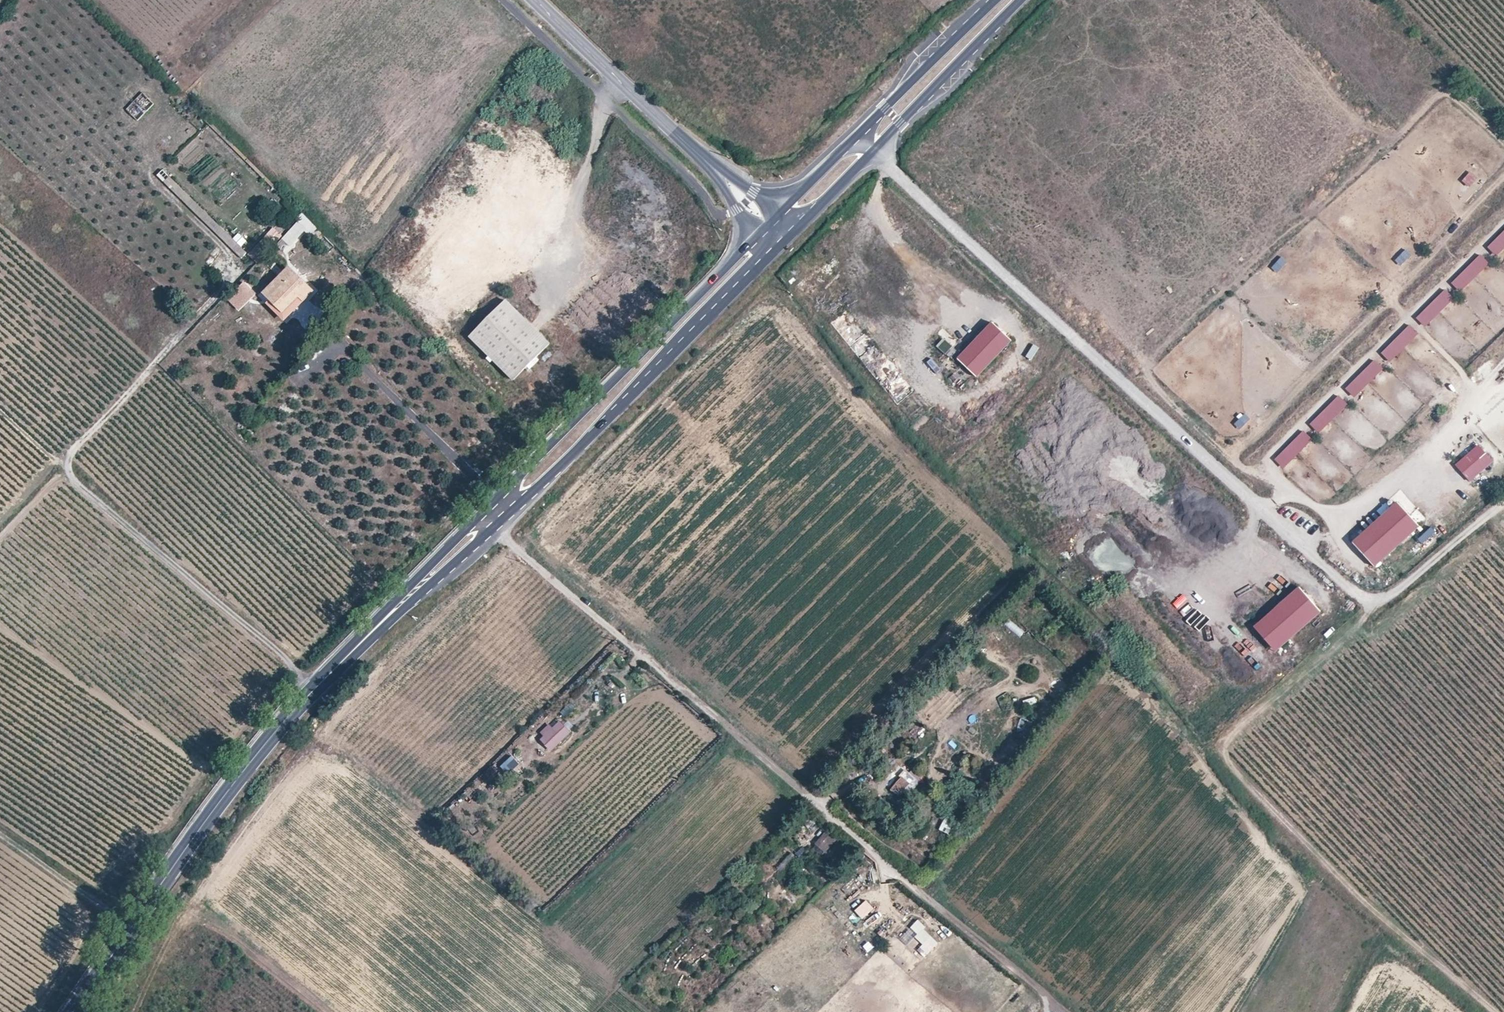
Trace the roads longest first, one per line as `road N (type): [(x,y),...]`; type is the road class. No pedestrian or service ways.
road 1 (unclassified): [(873,150),(1346,590),(1375,605),(1400,592),(1503,502)]
road 2 (unclassified): [(495,526),(1062,1011)]
road 3 (track): [(312,693),(284,657),(69,472),(73,448),(237,275)]
road 4 (primary): [(370,633),(256,757),(77,1011)]
road 5 (primary): [(495,526),(786,237)]
road 6 (primary): [(759,234),(483,512)]
road 7 (tertiary): [(536,0),(697,152)]
road 8 (primary): [(873,150),(1020,0)]
road 9 (primary): [(1002,0),(856,135)]
road 10 (primary): [(483,512),(370,633)]
road 11 (primary): [(370,633),(495,526)]
road 12 (primary): [(786,237),(873,150)]

